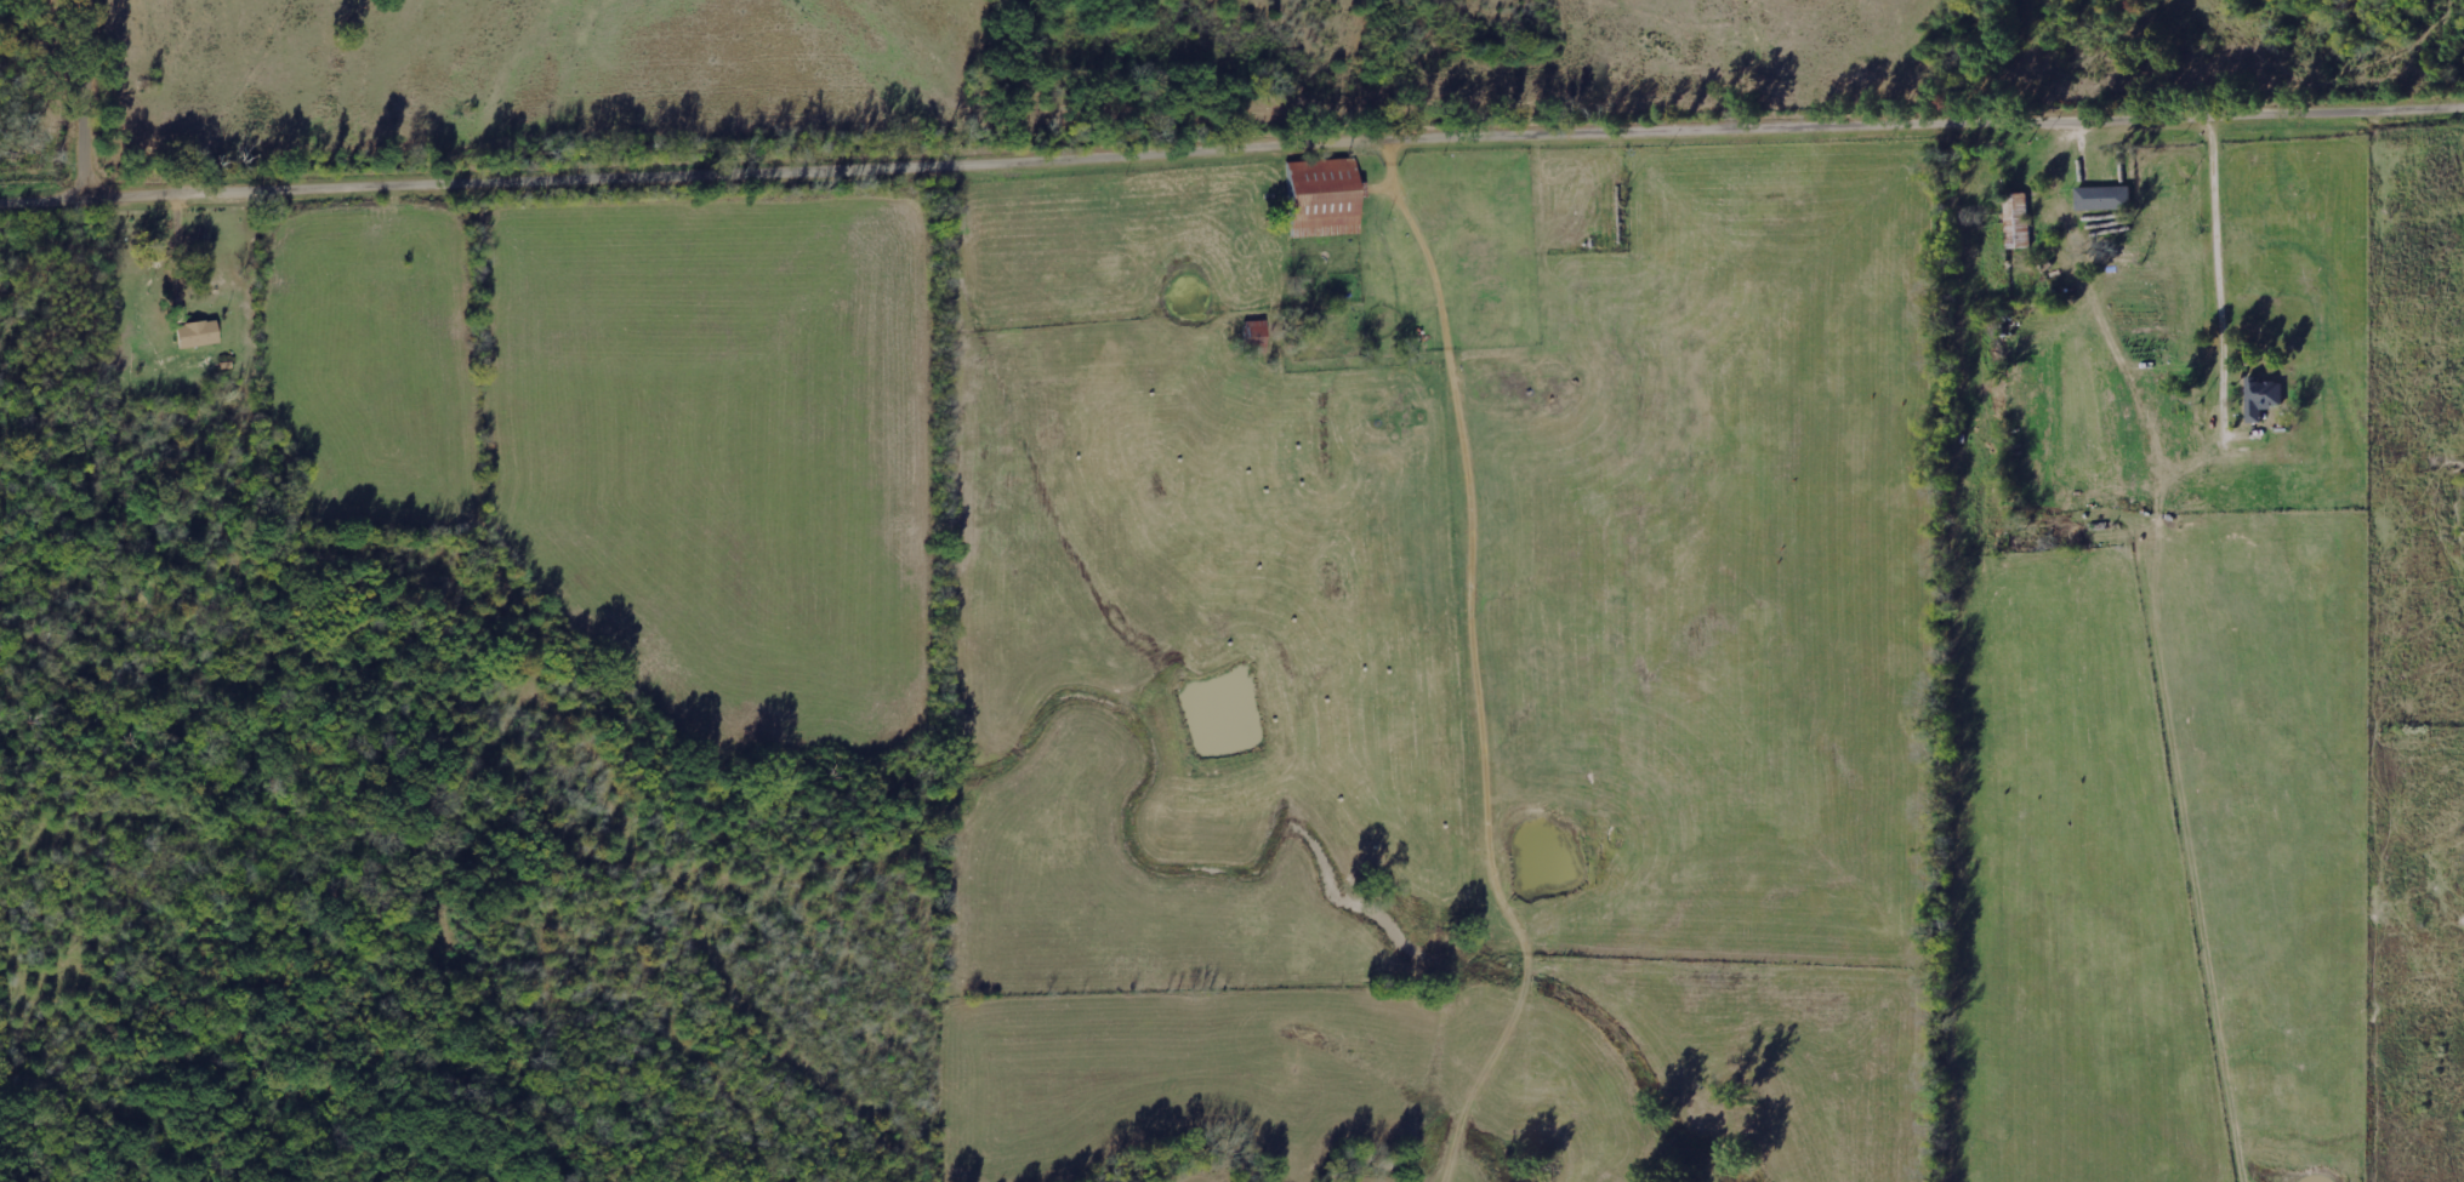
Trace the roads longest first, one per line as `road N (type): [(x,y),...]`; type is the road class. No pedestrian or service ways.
road 1 (residential): [(0,208),(861,175),(1415,142),(2463,111)]
road 2 (residential): [(93,202),(99,0)]

